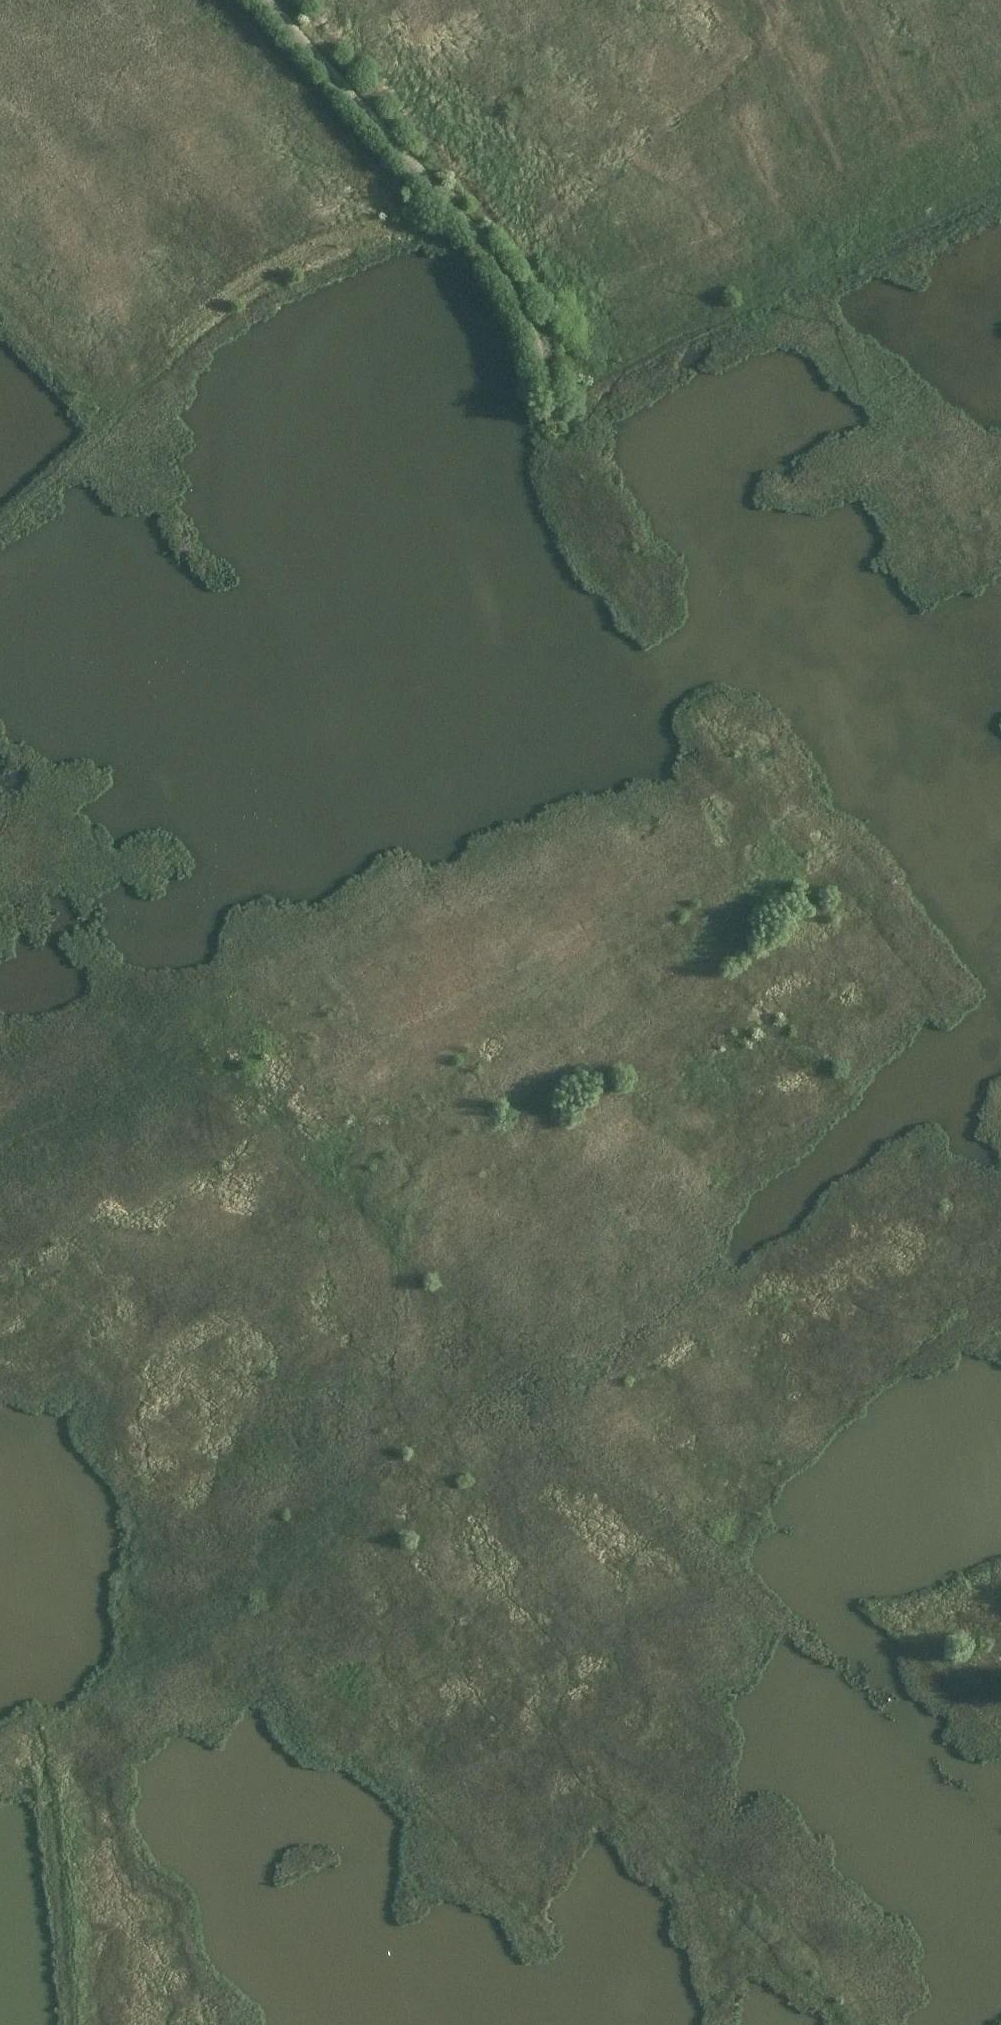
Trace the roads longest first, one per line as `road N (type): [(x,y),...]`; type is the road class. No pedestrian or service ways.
road 1 (track): [(264,0),(504,277),(551,420)]

